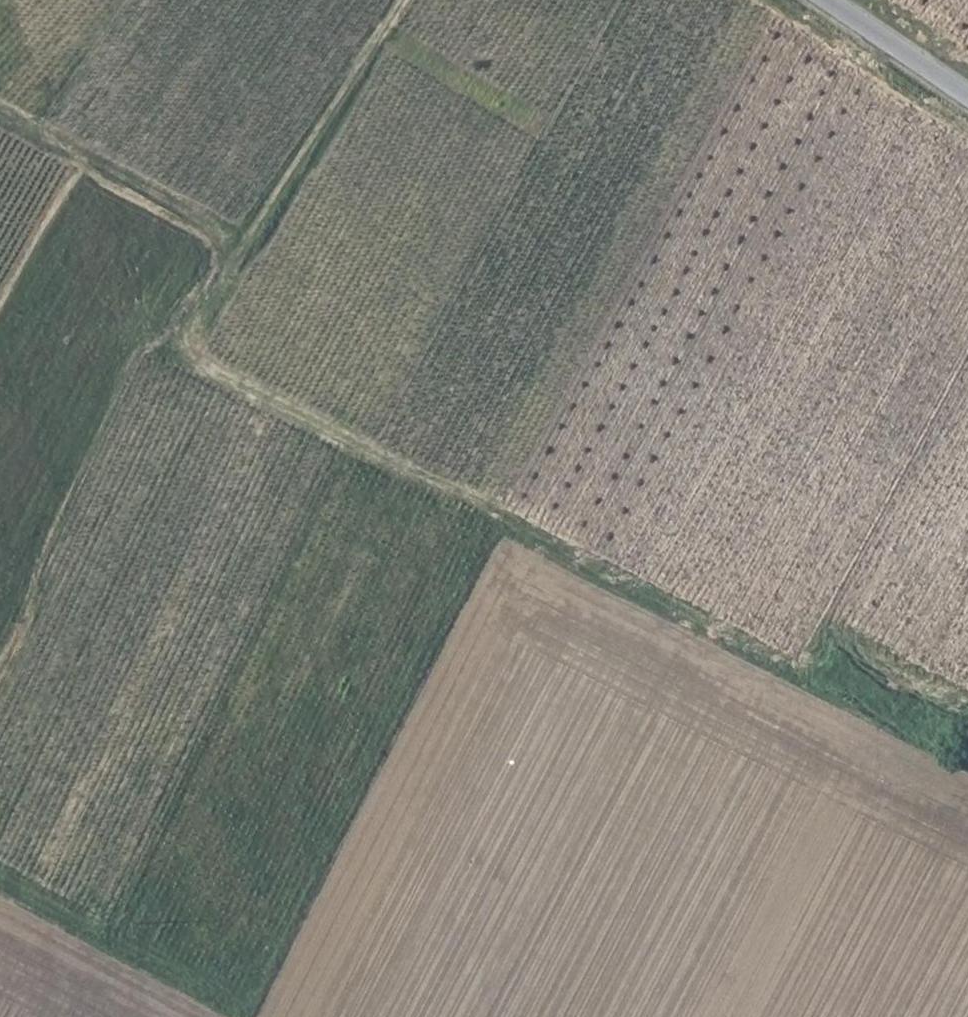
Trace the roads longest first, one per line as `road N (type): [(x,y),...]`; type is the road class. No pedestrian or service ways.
road 1 (residential): [(967,94),(830,0)]

